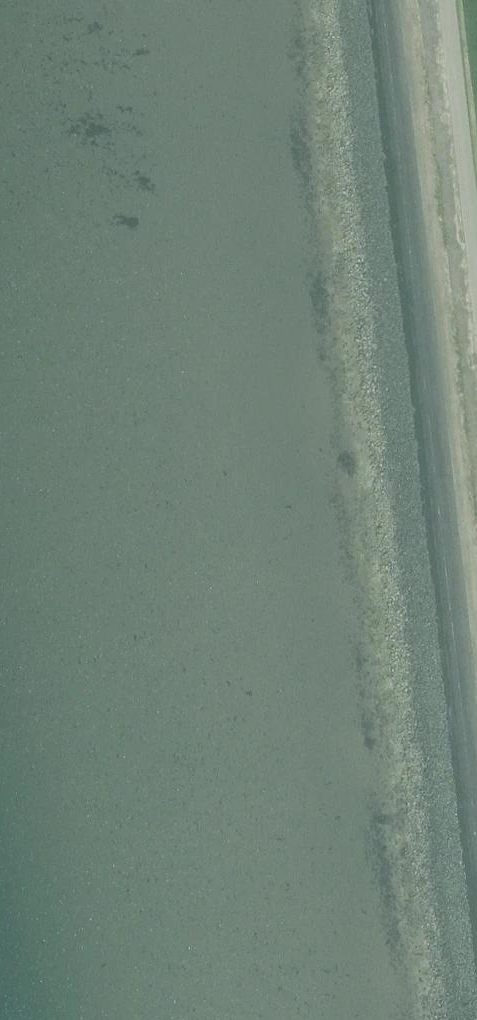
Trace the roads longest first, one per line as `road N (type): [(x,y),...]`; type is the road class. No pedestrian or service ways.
road 1 (unclassified): [(476,226),(452,0)]

